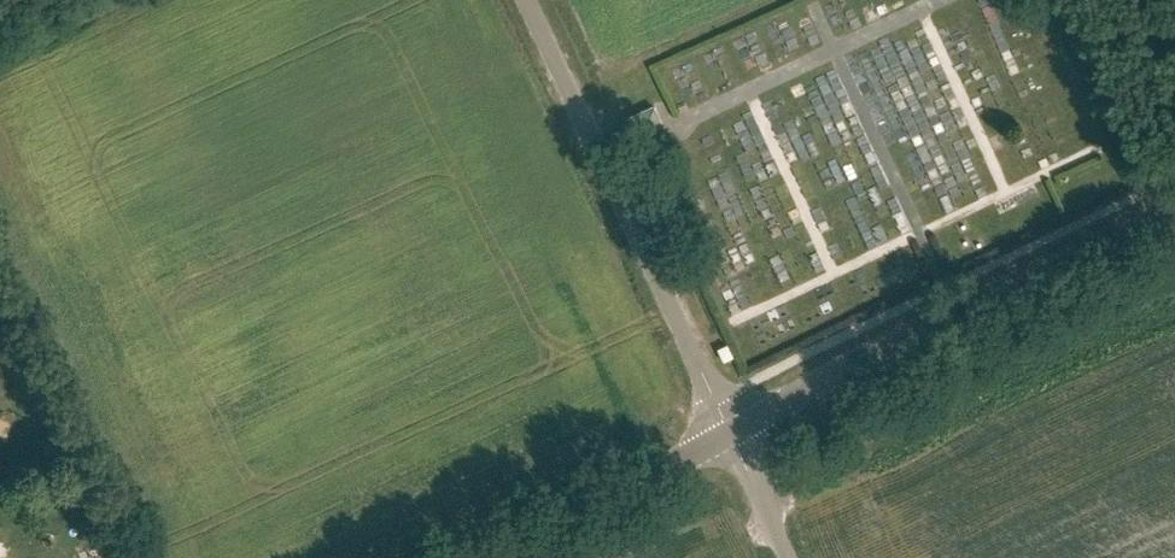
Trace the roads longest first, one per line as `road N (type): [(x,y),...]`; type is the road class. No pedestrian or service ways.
road 1 (tertiary): [(729,431),(1174,208)]
road 2 (unclassified): [(729,431),(526,0)]
road 3 (tertiary): [(471,557),(729,431)]
road 4 (unclassified): [(789,557),(729,431)]

